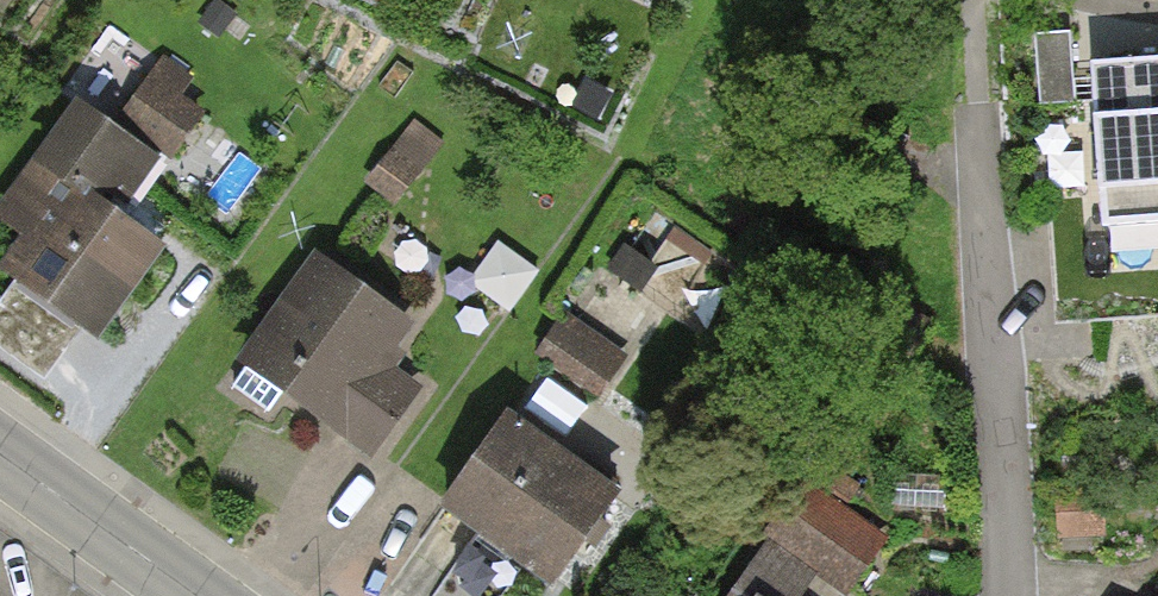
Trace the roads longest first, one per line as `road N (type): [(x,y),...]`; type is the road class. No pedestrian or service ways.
road 1 (residential): [(1010,595),(980,136)]
road 2 (tertiary): [(192,595),(0,460)]

